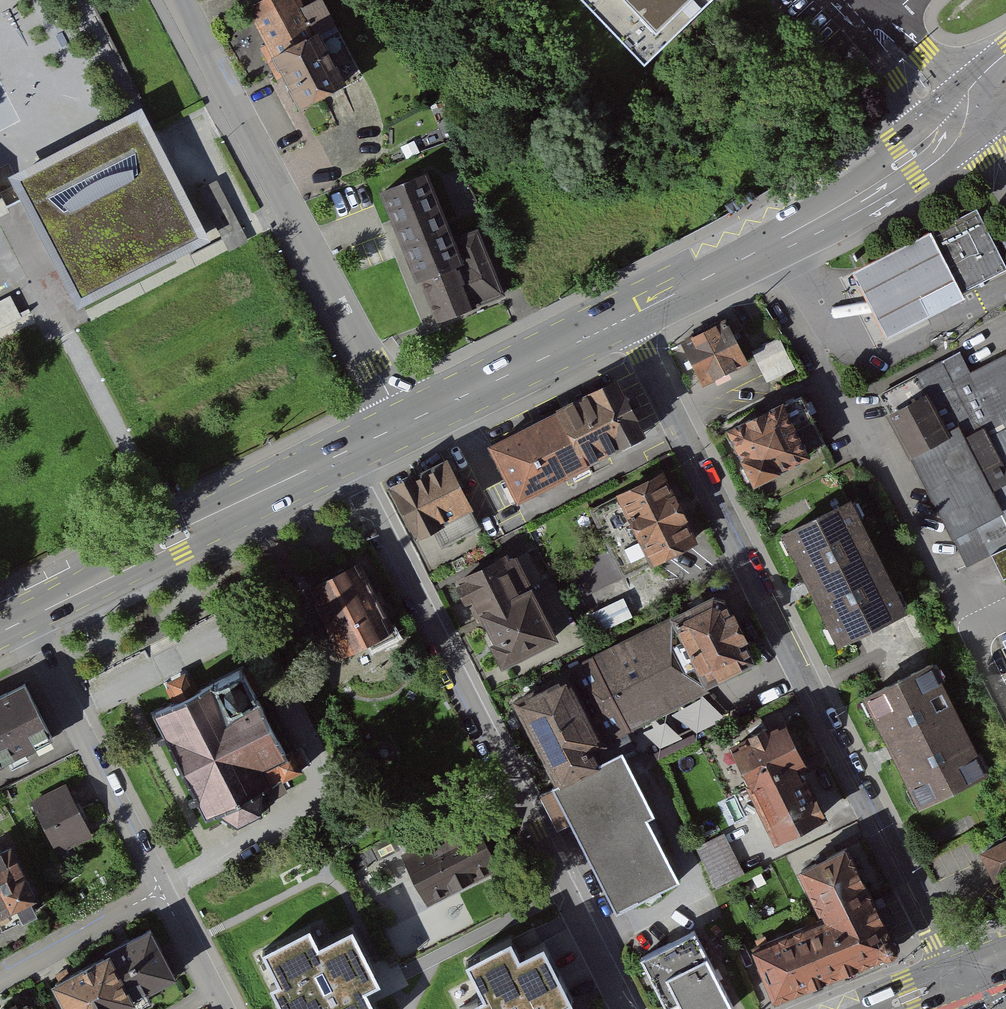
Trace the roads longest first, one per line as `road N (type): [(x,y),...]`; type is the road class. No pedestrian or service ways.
road 1 (tertiary): [(627,318),(931,929),(964,975)]
road 2 (residential): [(624,1008),(342,454)]
road 3 (residential): [(753,253),(835,402),(881,441),(1005,704)]
road 4 (residential): [(403,424),(178,0)]
road 5 (primary): [(342,454),(26,619)]
road 6 (residential): [(26,619),(158,892)]
road 7 (primary): [(964,119),(839,207),(753,253)]
road 8 (primary): [(627,318),(403,424)]
road 9 (residential): [(0,978),(158,892)]
road 10 (primary): [(753,253),(627,318)]

